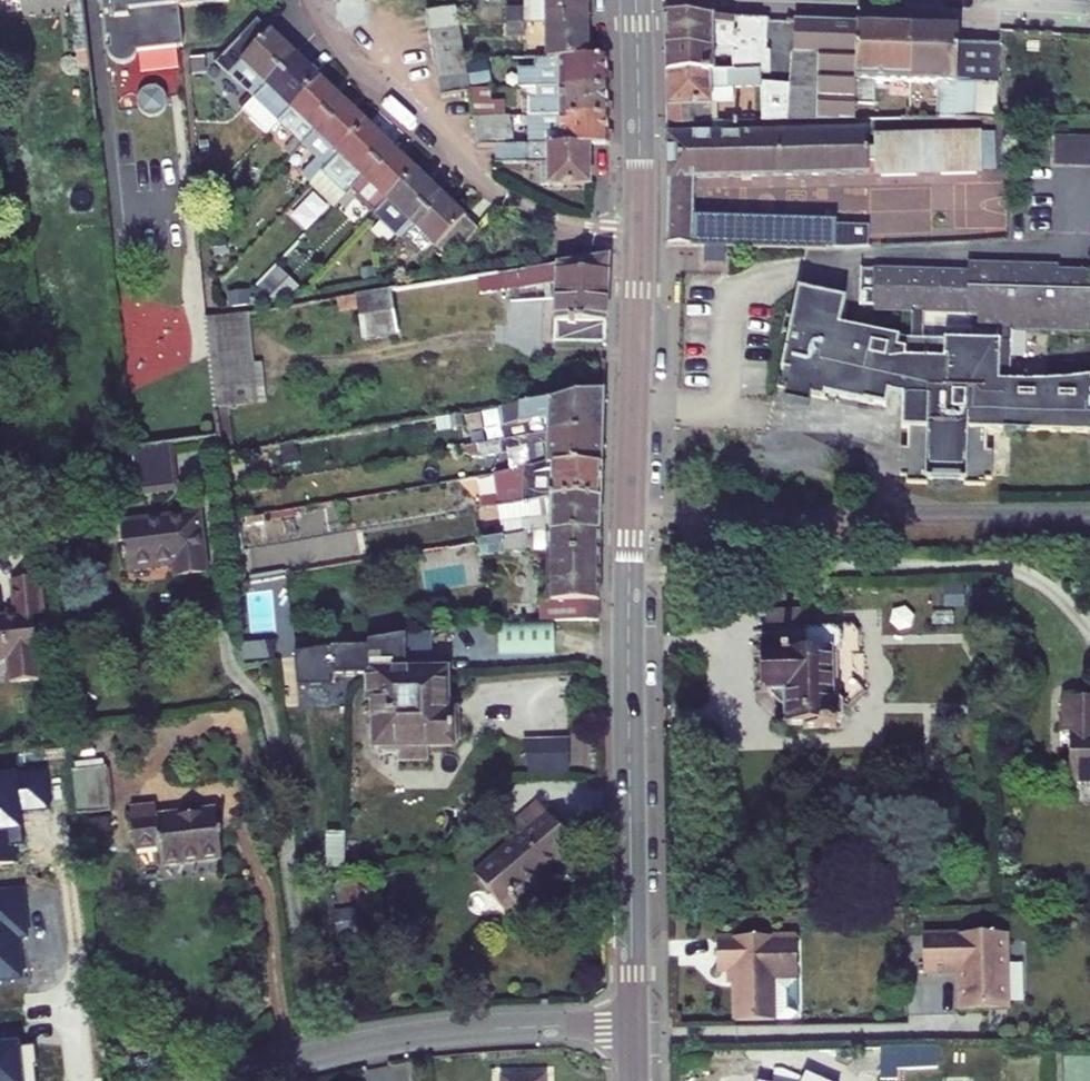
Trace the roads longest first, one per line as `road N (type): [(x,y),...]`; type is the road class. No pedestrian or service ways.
road 1 (tertiary): [(639,232),(628,543),(633,1025)]
road 2 (residential): [(315,0),(389,93),(508,196),(583,231),(639,232)]
road 3 (residential): [(675,0),(1089,23)]
road 4 (residential): [(238,1080),(314,1056),(427,1035),(633,1025)]
road 5 (tertiary): [(636,0),(639,232)]

